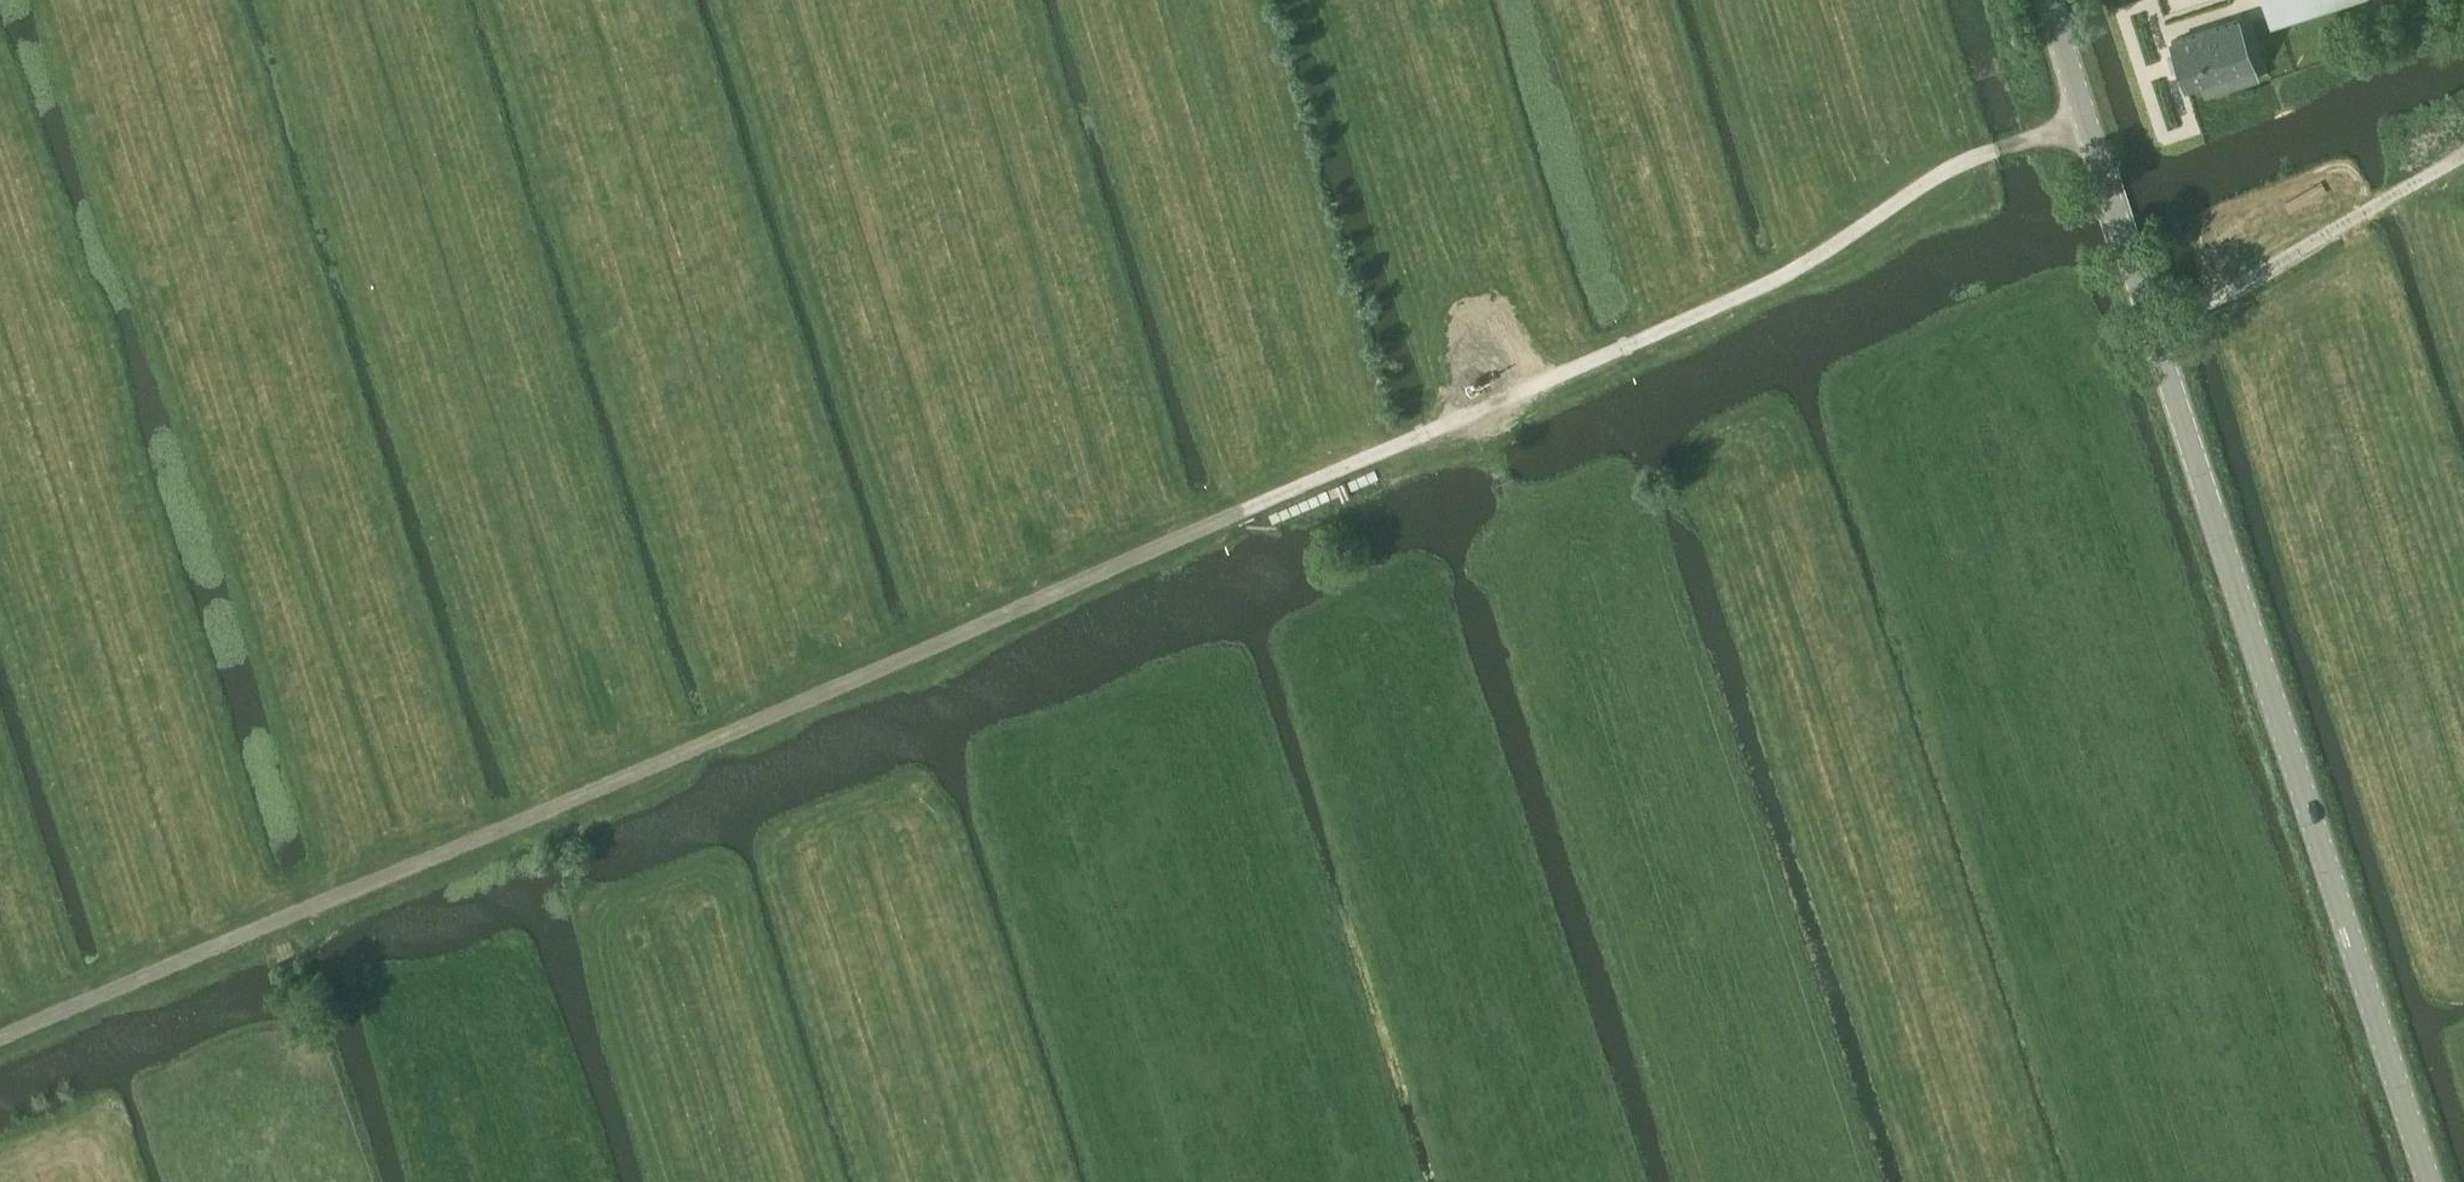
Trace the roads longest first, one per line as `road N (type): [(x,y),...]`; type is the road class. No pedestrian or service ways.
road 1 (unclassified): [(2426,1181),(2048,0)]
road 2 (track): [(2150,324),(2213,301),(2463,157)]

